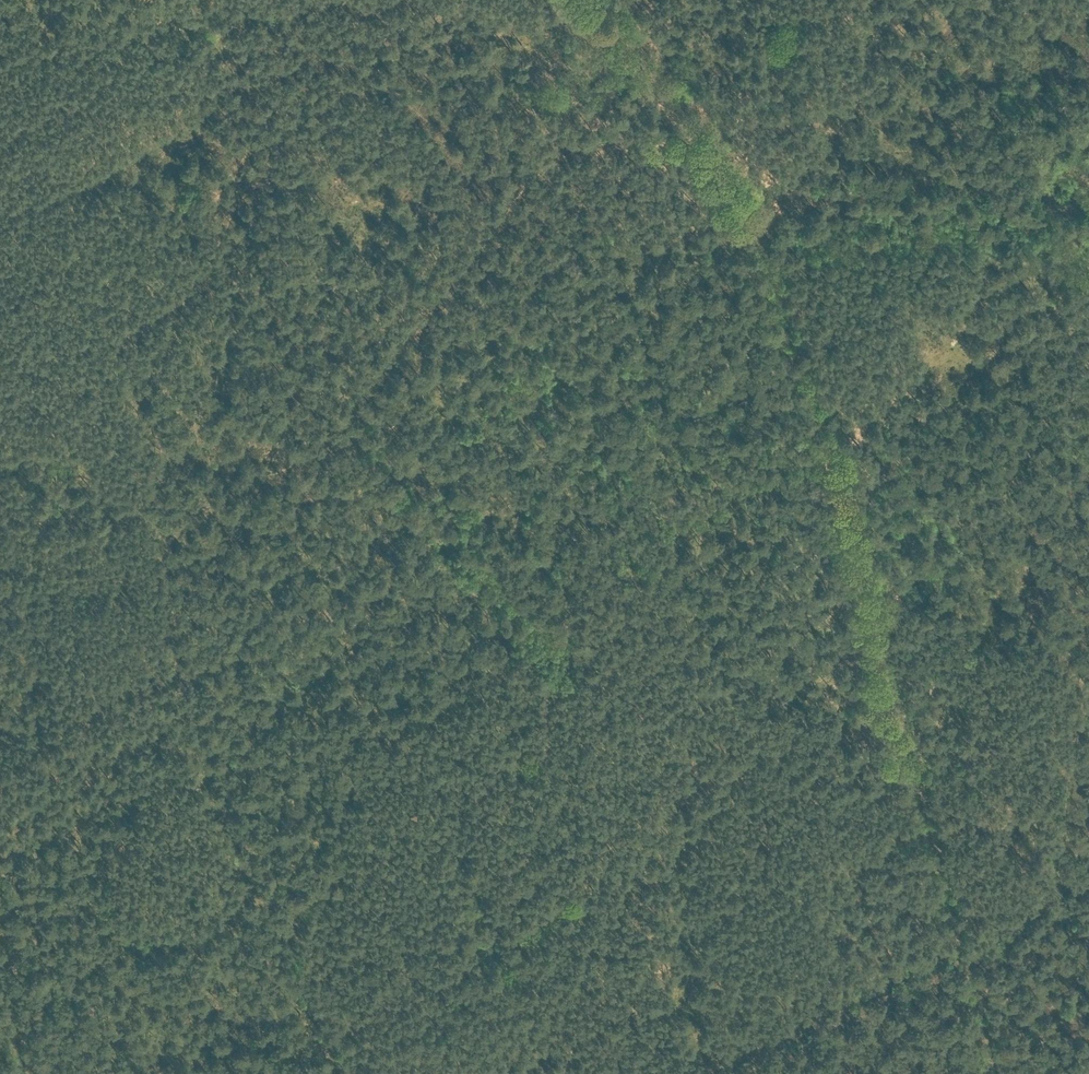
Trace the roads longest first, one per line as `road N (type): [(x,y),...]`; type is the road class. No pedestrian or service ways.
road 1 (track): [(998,1073),(773,265),(736,193),(597,0)]

